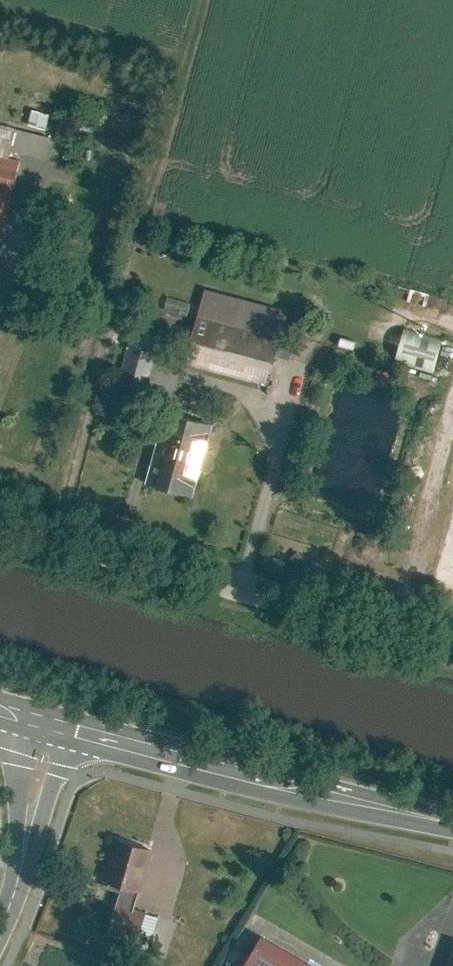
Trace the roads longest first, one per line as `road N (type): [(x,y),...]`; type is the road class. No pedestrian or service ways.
road 1 (track): [(55,541),(202,0)]
road 2 (unclassified): [(0,526),(452,646)]
road 3 (primary): [(49,719),(452,823)]
road 4 (track): [(396,631),(452,402)]
road 5 (unclassified): [(49,719),(17,876),(0,916)]

